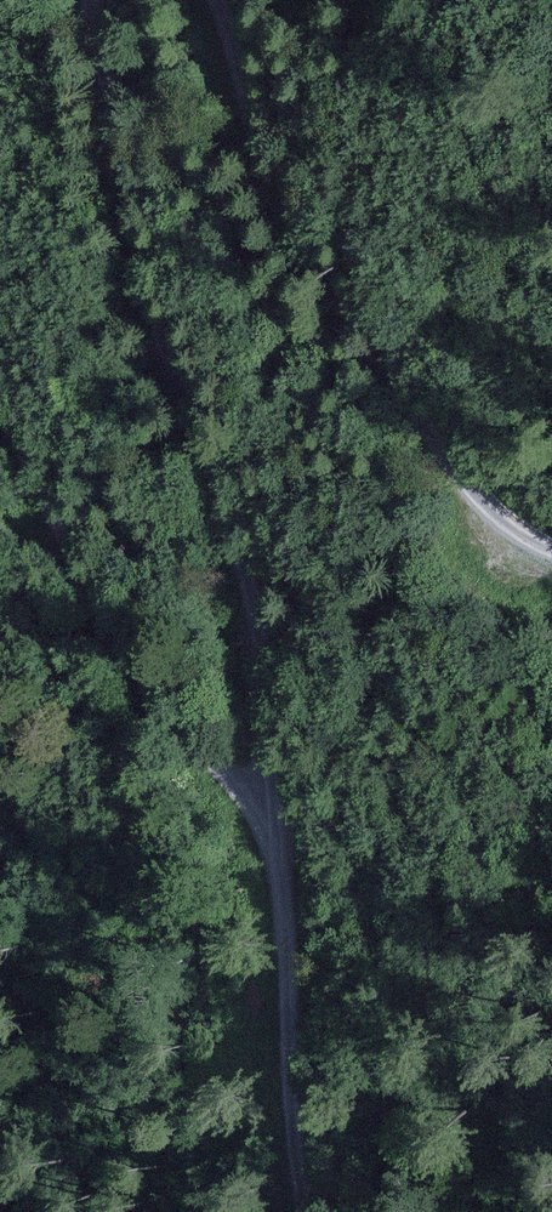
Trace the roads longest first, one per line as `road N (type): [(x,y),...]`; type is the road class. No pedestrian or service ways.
road 1 (track): [(311,1211),(295,1062),(292,896),(261,791),(271,719),(252,590),(189,433),(144,281),(99,0)]
road 2 (track): [(217,0),(310,272),(465,479),(518,530),(551,545)]
road 3 (track): [(261,791),(230,774),(130,650),(0,406)]

